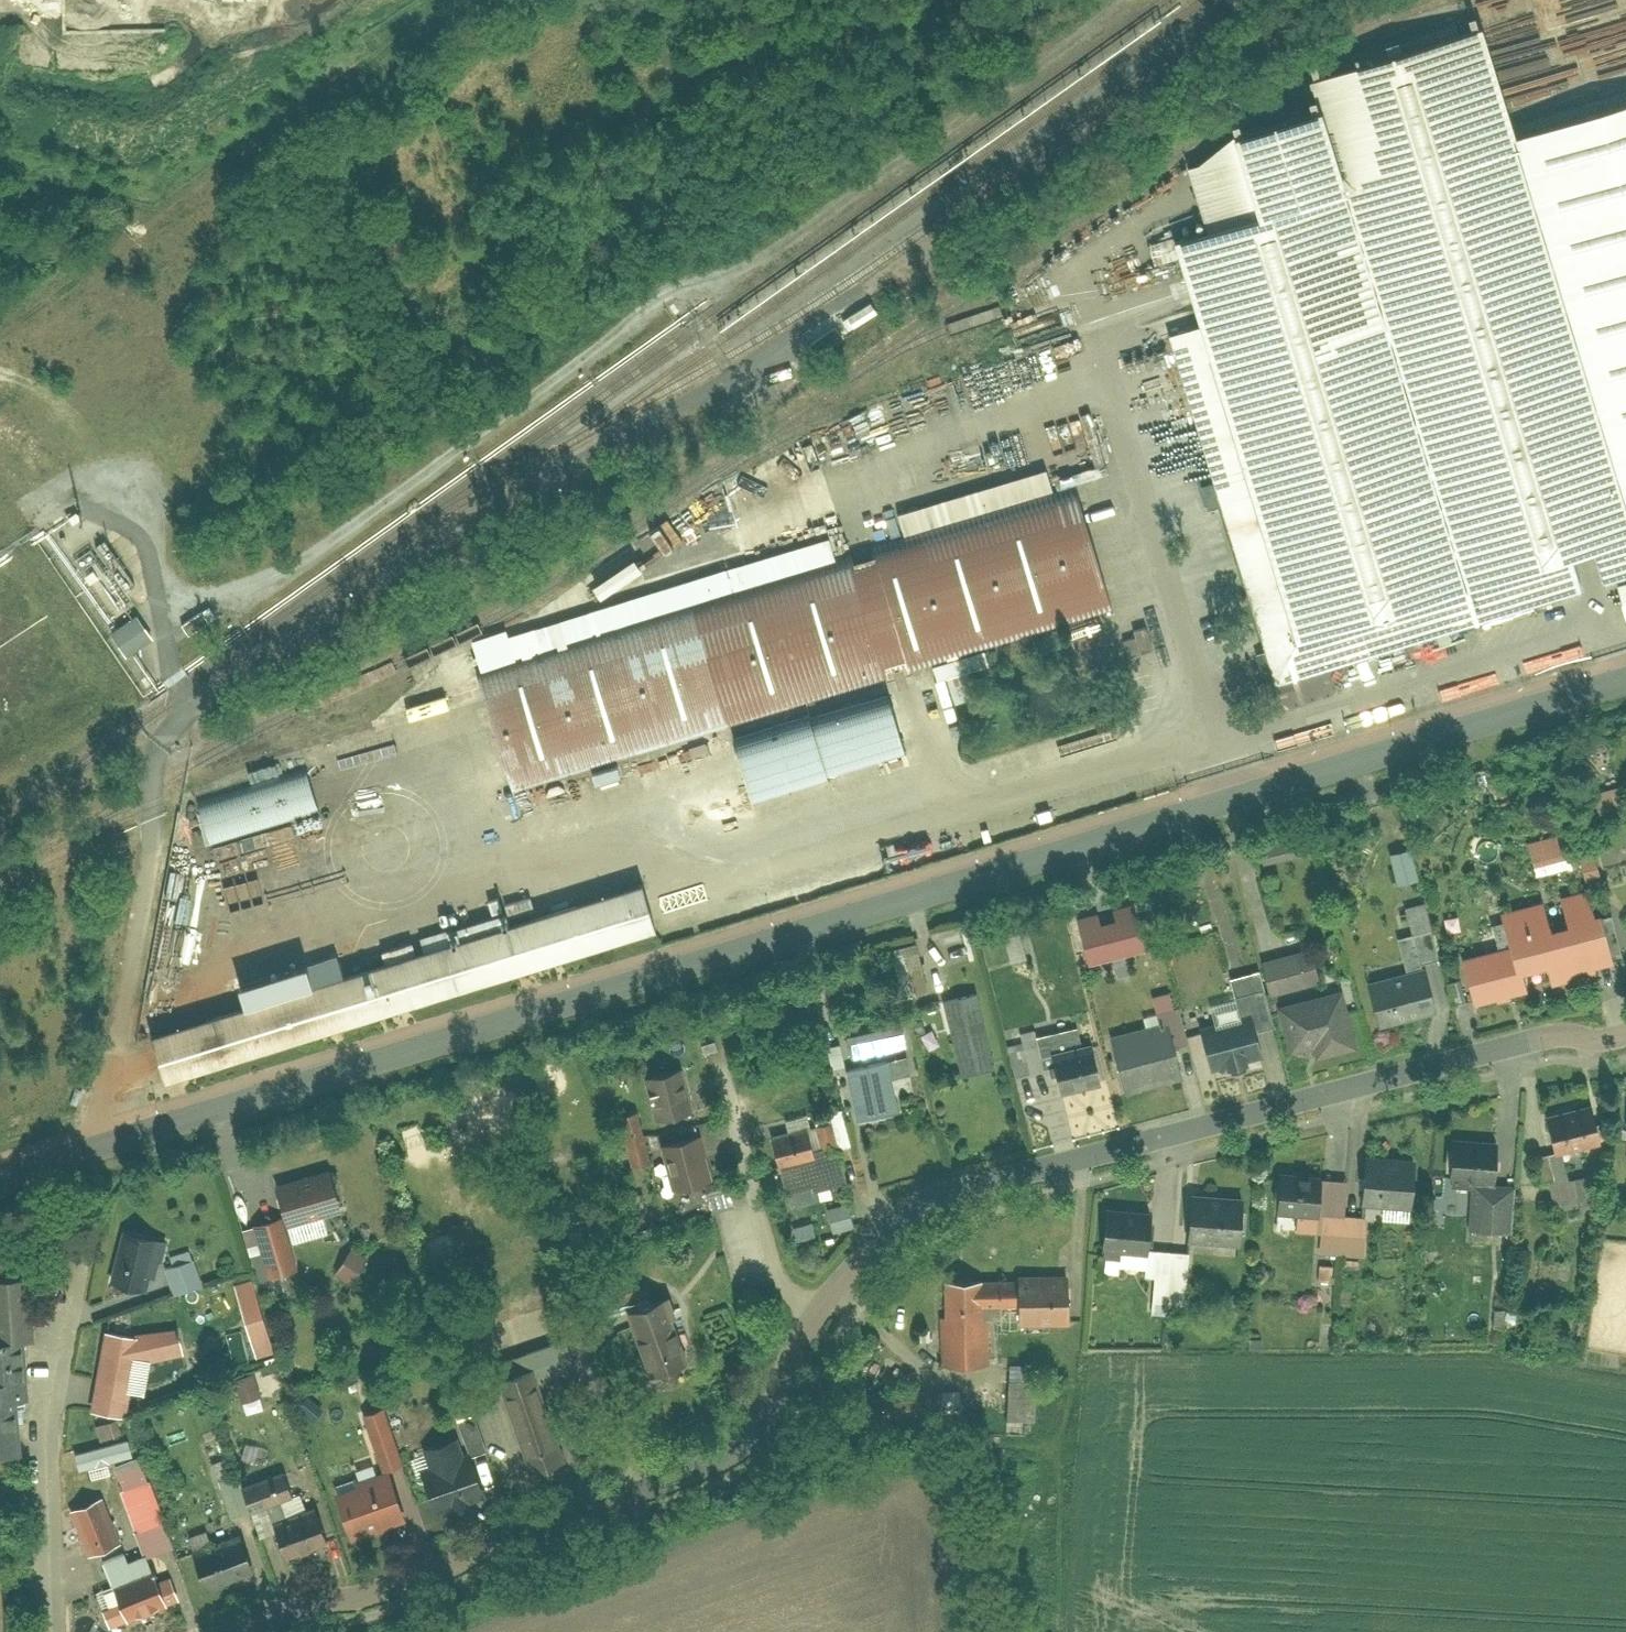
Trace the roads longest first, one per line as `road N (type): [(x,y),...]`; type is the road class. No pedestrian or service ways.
road 1 (residential): [(1625,687),(0,1178)]
road 2 (residential): [(1625,1036),(1533,1043),(967,1184),(888,1230),(822,1307),(776,1415),(735,1463),(249,1631)]
road 3 (track): [(983,1631),(974,1445),(735,1463)]
road 4 (residential): [(55,1631),(56,1420),(83,1272)]

